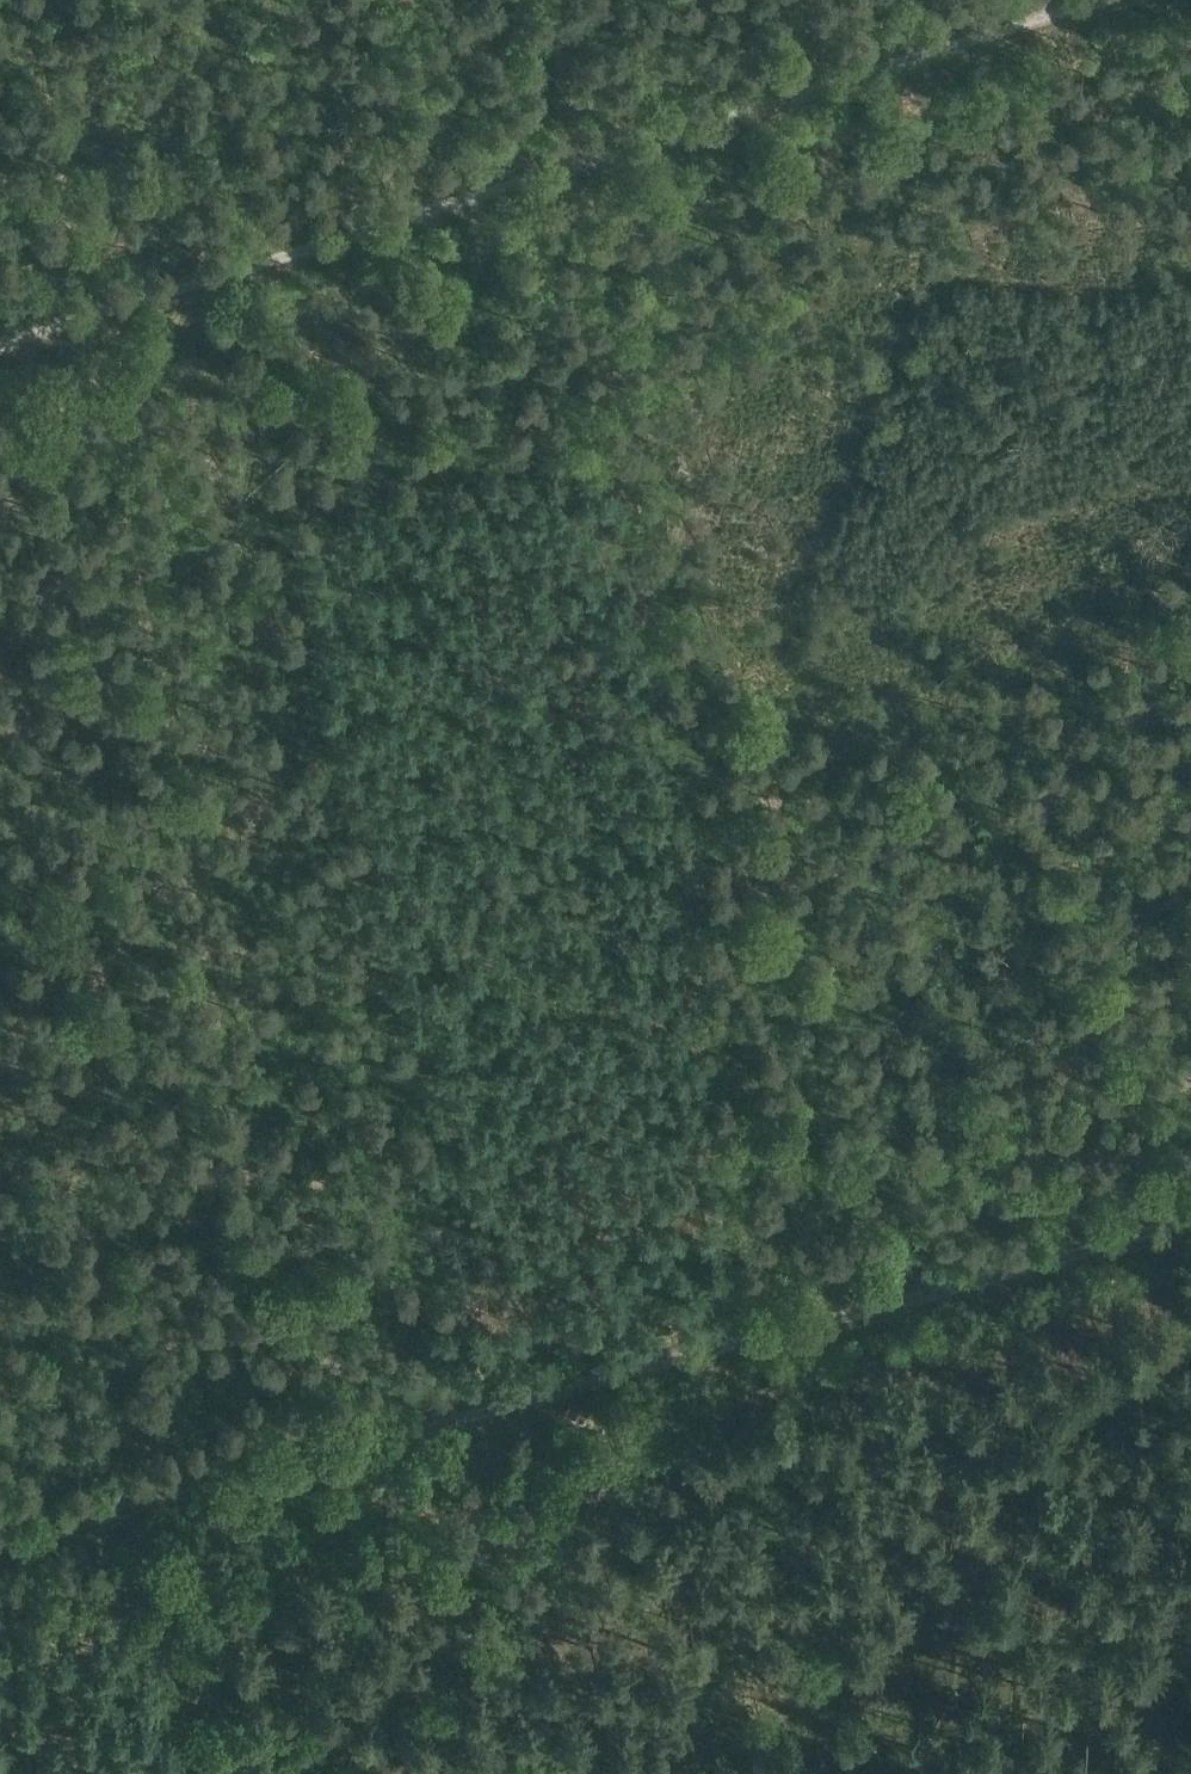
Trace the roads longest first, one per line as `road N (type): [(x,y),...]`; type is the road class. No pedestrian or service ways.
road 1 (track): [(1190,1223),(0,1544)]
road 2 (track): [(1082,0),(91,317)]

